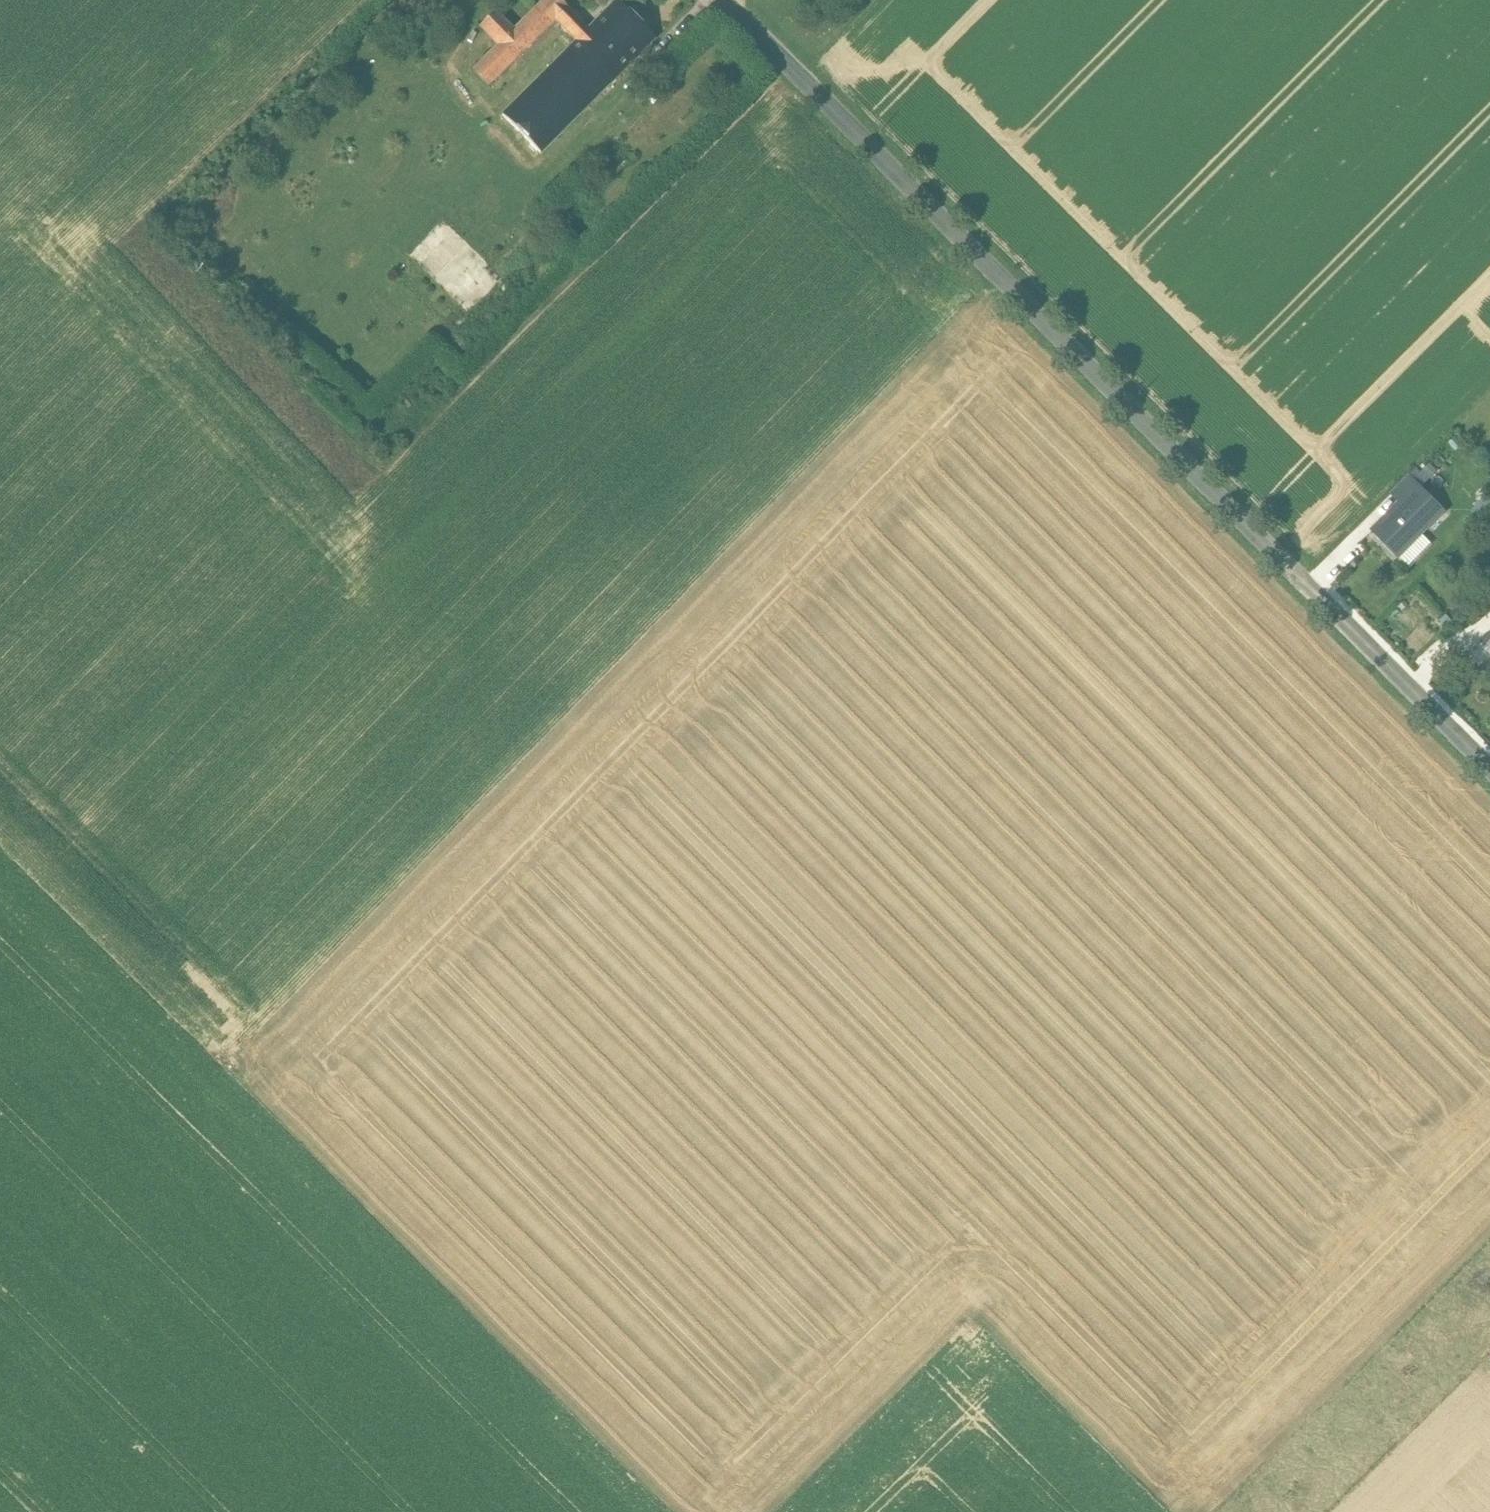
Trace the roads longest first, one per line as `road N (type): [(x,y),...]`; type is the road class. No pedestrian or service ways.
road 1 (tertiary): [(726,0),(1489,768)]

